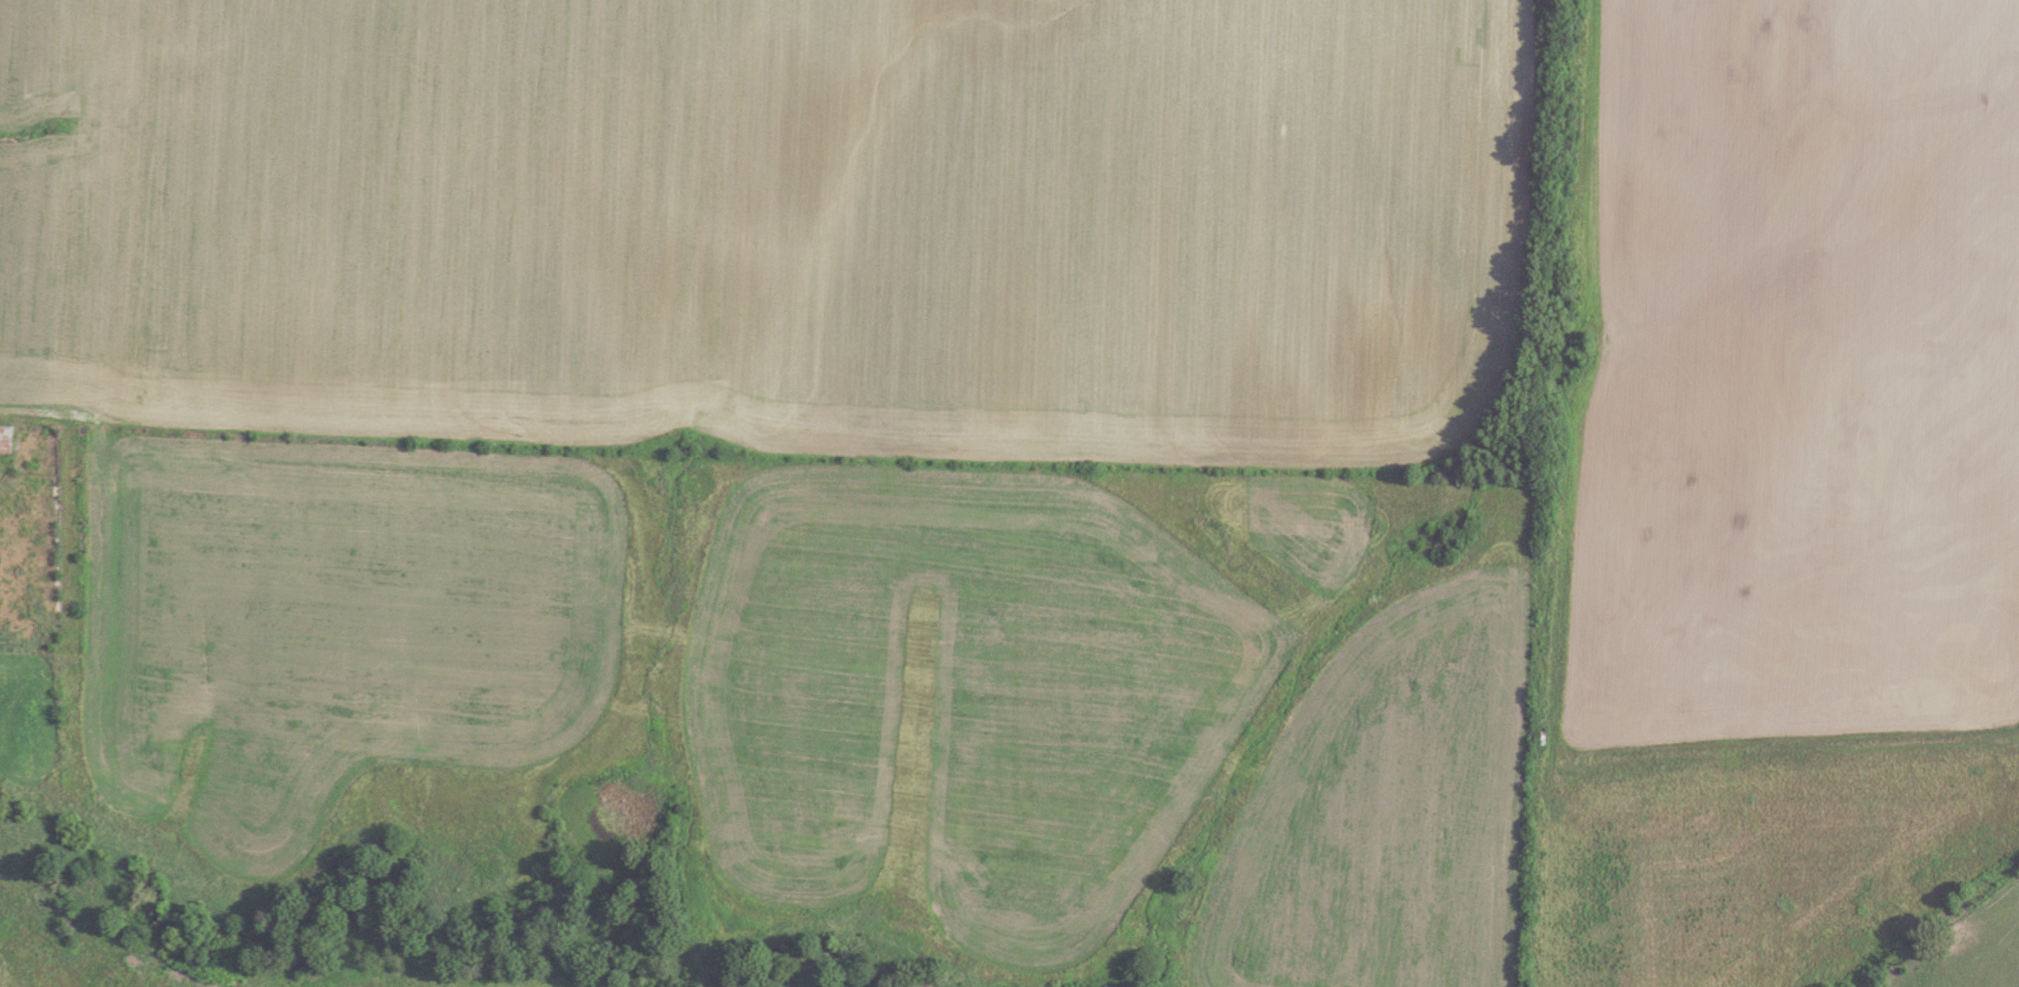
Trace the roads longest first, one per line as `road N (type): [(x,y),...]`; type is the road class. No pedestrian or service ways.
road 1 (residential): [(65,418),(66,628)]

